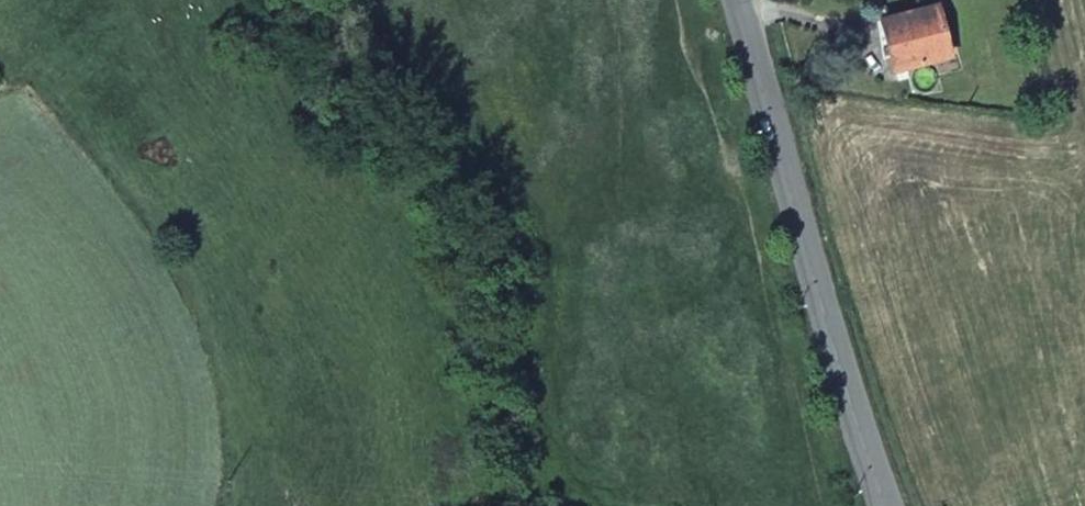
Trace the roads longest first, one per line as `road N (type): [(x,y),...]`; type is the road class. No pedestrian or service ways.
road 1 (secondary): [(887,505),(741,0)]

